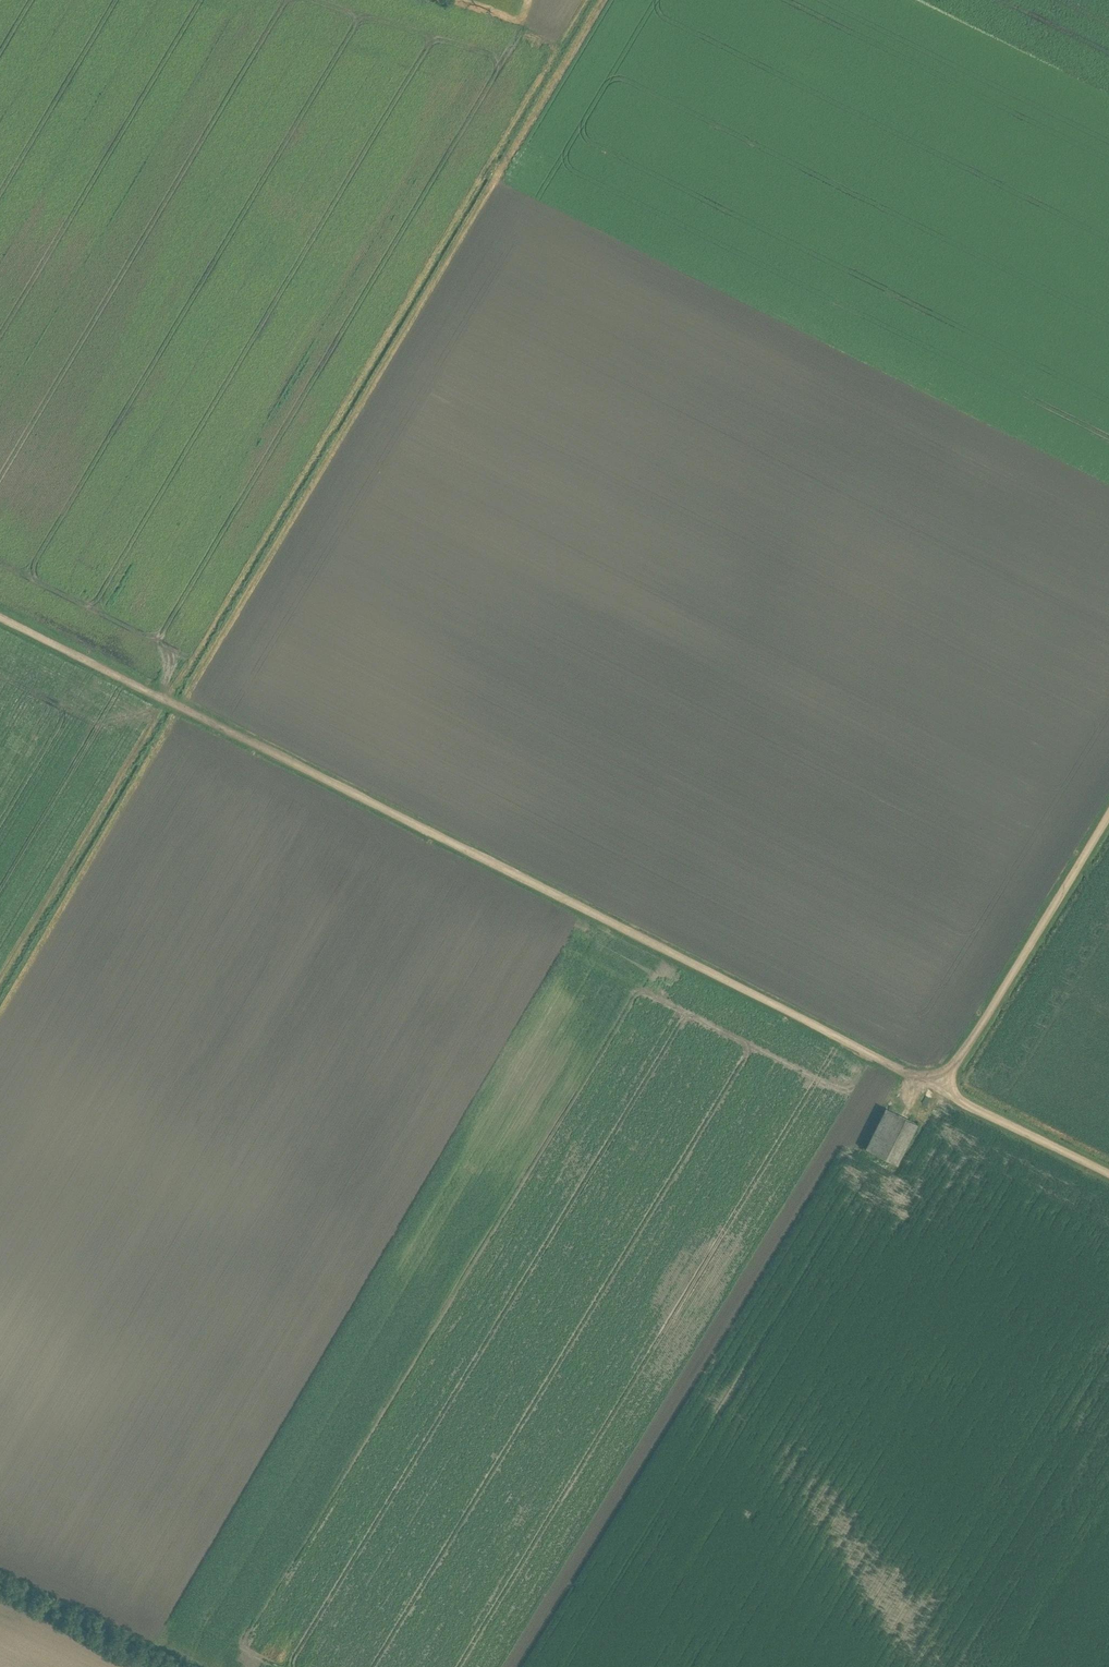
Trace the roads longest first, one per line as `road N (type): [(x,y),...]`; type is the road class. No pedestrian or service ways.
road 1 (track): [(1108,1172),(0,613)]
road 2 (track): [(947,1084),(1108,820)]

